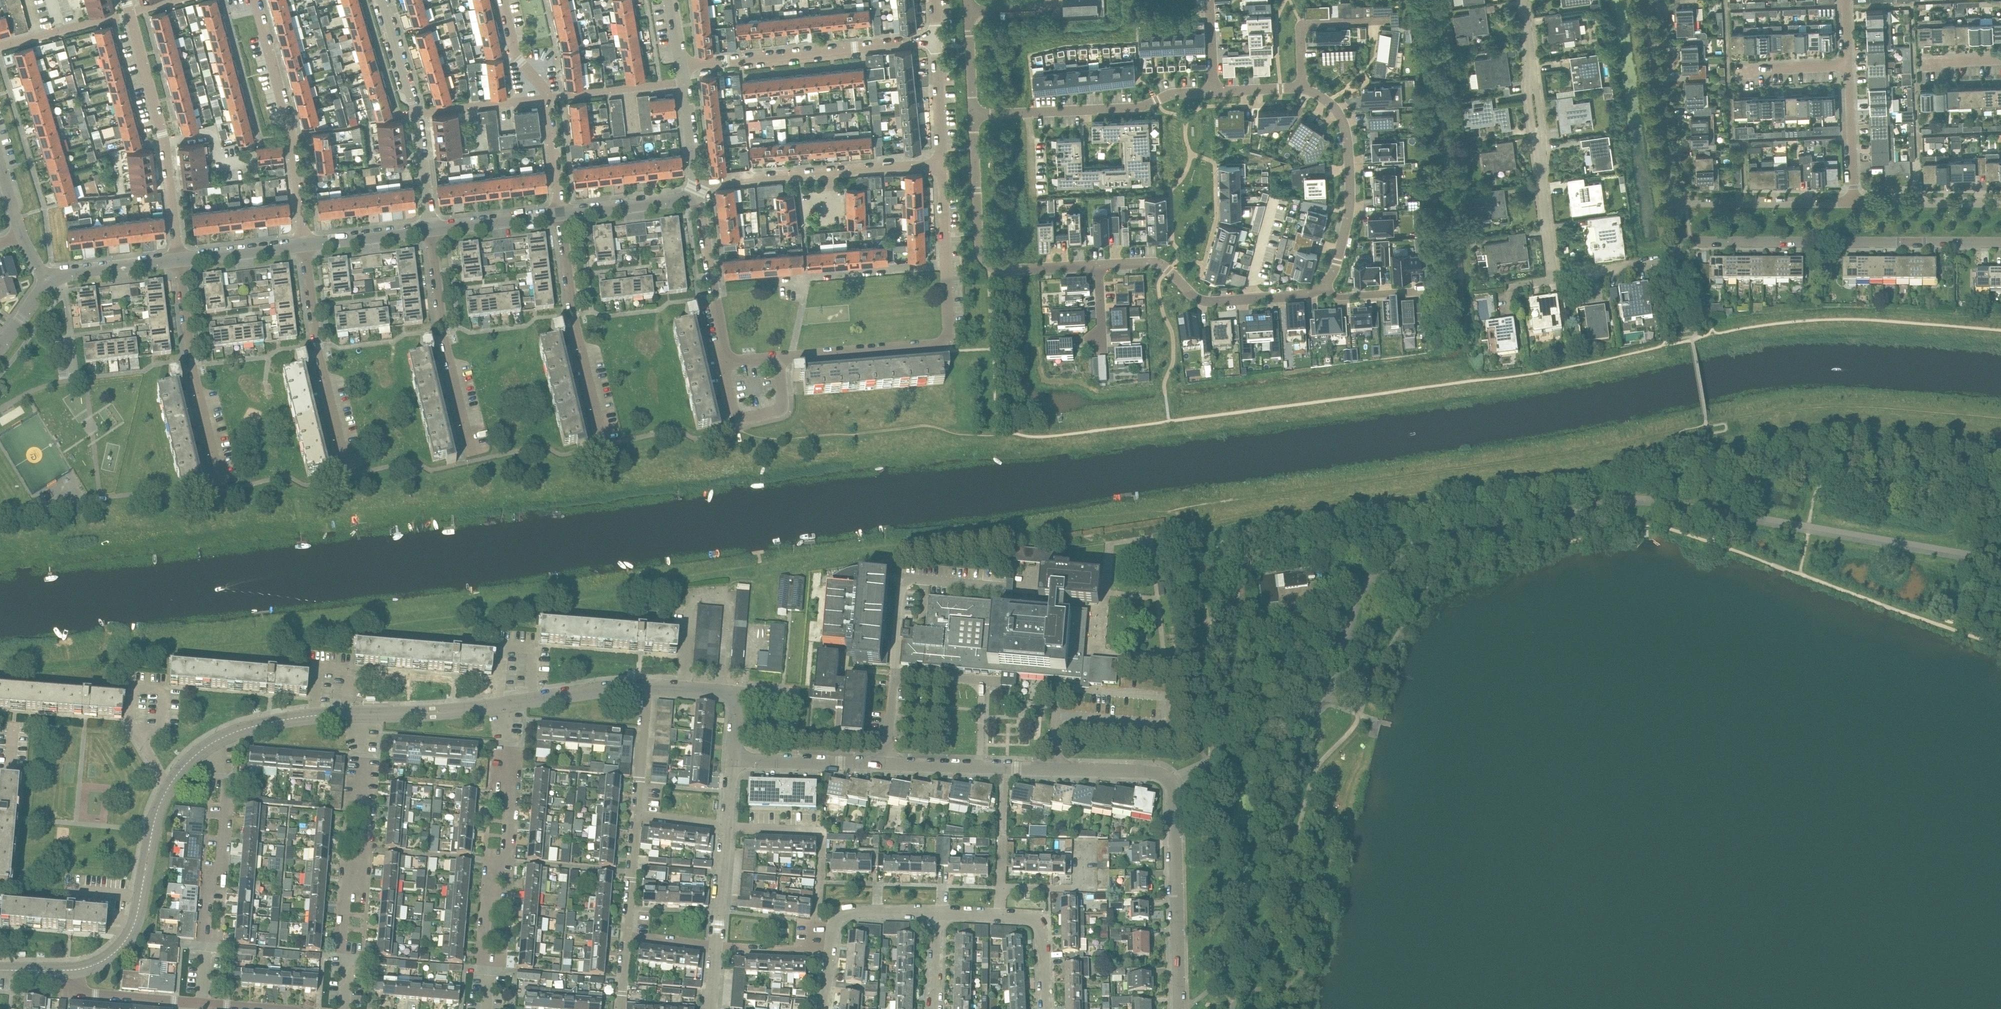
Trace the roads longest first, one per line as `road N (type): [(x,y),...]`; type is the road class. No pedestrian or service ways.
road 1 (residential): [(1179,1008),(1174,792),(1161,772),(731,761)]
road 2 (residential): [(1679,242),(1670,261),(1550,275),(1519,0)]
road 3 (residential): [(973,117),(1143,108),(1175,93),(1303,88)]
road 4 (residential): [(1679,242),(2000,242)]
road 5 (residential): [(486,1008),(491,880),(510,847),(514,793),(501,705)]
road 6 (residential): [(345,1008),(350,891),(365,850),(361,716)]
road 7 (residential): [(220,738),(167,788),(125,941),(100,962),(73,970)]
road 8 (residential): [(202,1004),(224,785),(220,738)]
road 9 (residential): [(179,260),(165,145),(126,0)]
road 10 (residential): [(681,66),(937,40)]
road 11 (residential): [(255,0),(293,135),(307,244)]
road 12 (residential): [(696,183),(942,165)]
road 13 (residential): [(779,357),(940,345),(949,333),(946,267)]
road 14 (residential): [(471,465),(430,230)]
road 15 (residential): [(605,447),(562,214)]
road 16 (residential): [(430,230),(417,114),(383,0)]
road 17 (residential): [(307,244),(318,345),(350,475)]
road 18 (residential): [(224,490),(190,360),(179,260)]
road 19 (residential): [(1098,266),(1159,264),(1208,299),(1320,289)]
road 20 (residential): [(1303,88),(1326,100),(1347,134),(1346,220),(1339,262),(1320,289)]
road 21 (residential): [(562,214),(547,92),(518,60),(505,0)]
road 22 (residential): [(1647,0),(1673,203)]
road 23 (residential): [(939,916),(840,915),(823,1008)]
road 24 (residential): [(1855,203),(1673,203)]
road 25 (residential): [(725,362),(698,197)]
road 26 (residential): [(779,357),(782,412),(737,420),(725,362)]
road 27 (residential): [(946,267),(792,279)]
road 28 (residential): [(731,761),(732,696),(647,687)]
road 29 (residential): [(978,265),(973,117)]
road 30 (residential): [(647,687),(501,705)]
road 31 (residential): [(1303,88),(1303,24),(1386,22)]
road 32 (residential): [(2000,203),(1855,203)]
road 33 (residential): [(361,716),(316,714),(220,738)]
road 34 (residential): [(501,705),(361,716)]
road 35 (residential): [(562,214),(698,197)]
road 36 (residential): [(1855,203),(1849,67)]
road 37 (residential): [(430,230),(562,214)]
road 38 (residential): [(50,282),(59,274),(179,260)]
road 39 (residential): [(636,819),(647,687)]
road 40 (residential): [(179,260),(307,244)]
road 41 (residential): [(185,1002),(84,993),(73,970)]
road 42 (residential): [(942,165),(937,40)]
road 43 (residential): [(307,244),(430,230)]
road 44 (residential): [(1046,1008),(1038,922),(1001,918)]
road 45 (residential): [(1849,67),(1726,72)]
road 46 (residential): [(716,947),(726,826)]
road 47 (residential): [(978,265),(1098,266)]

